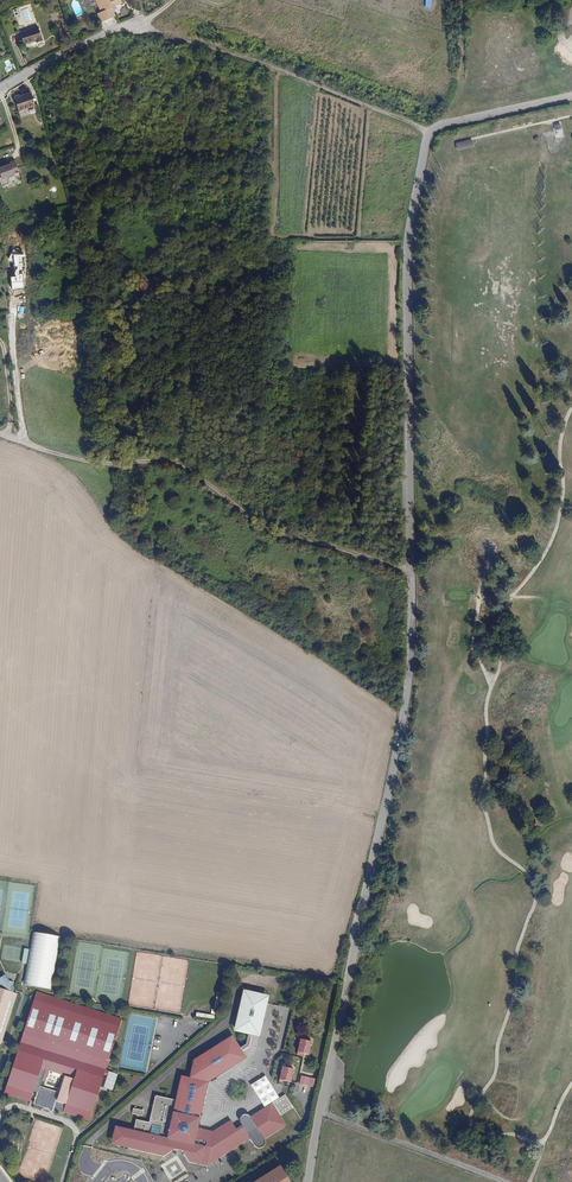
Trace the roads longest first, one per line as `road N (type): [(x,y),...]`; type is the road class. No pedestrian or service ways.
road 1 (unclassified): [(307,1181),(410,673),(407,267),(425,130),(571,96)]
road 2 (track): [(0,435),(99,463),(166,461),(274,530),(409,573)]
road 3 (track): [(141,22),(279,66),(425,130)]
road 4 (track): [(506,1181),(321,1113)]
road 5 (residential): [(0,89),(141,22)]

